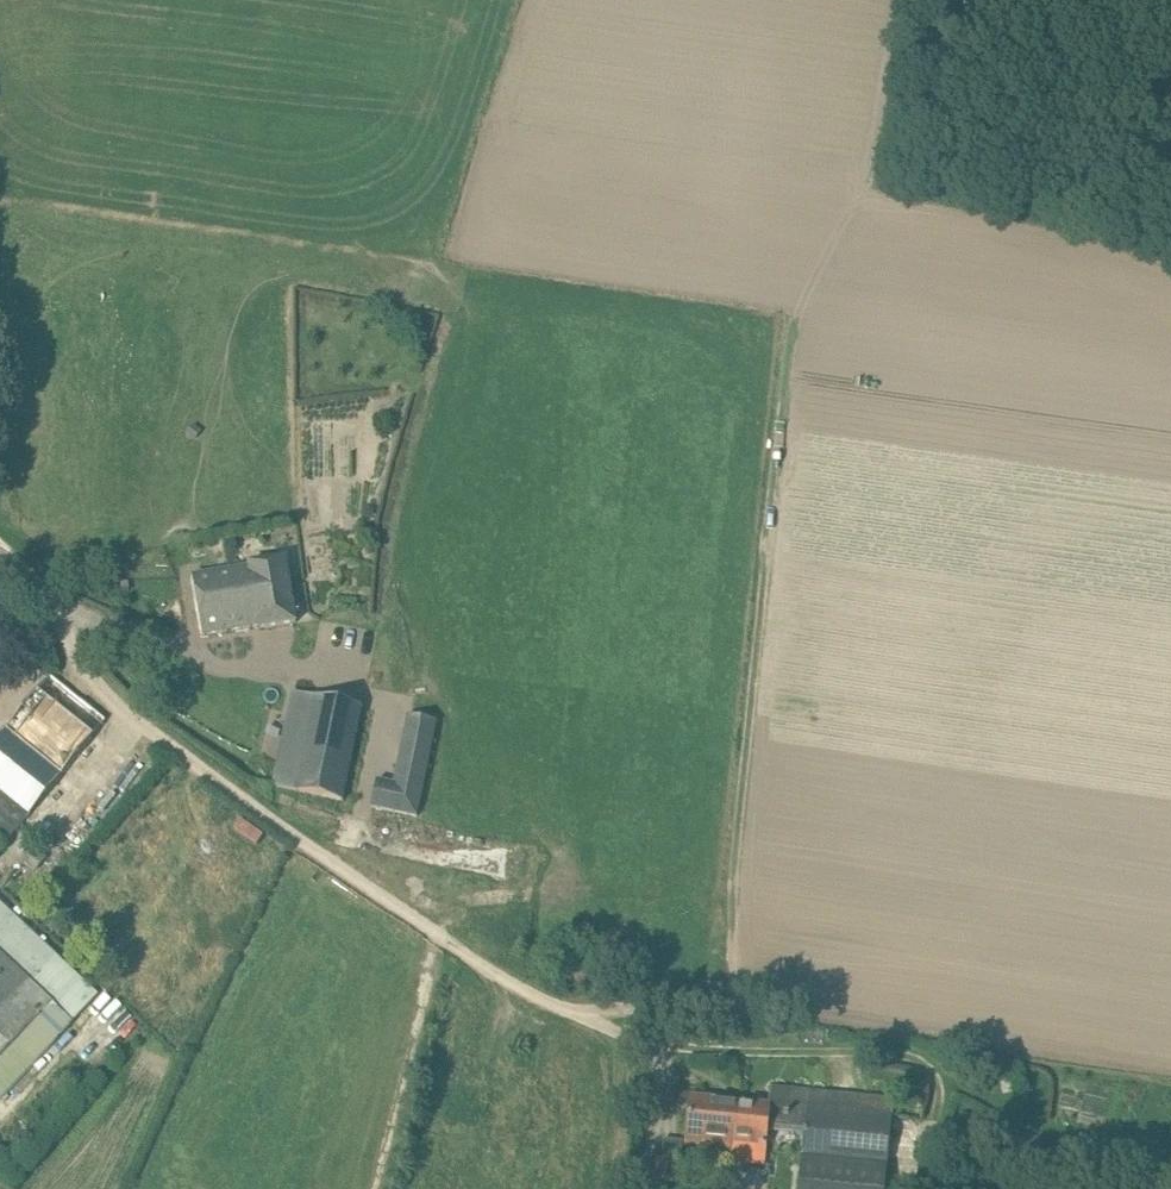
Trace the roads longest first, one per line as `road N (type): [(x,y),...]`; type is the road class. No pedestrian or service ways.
road 1 (residential): [(631,1033),(614,1032),(450,947),(86,680),(47,595),(0,549)]
road 2 (track): [(375,1188),(436,935),(457,909),(505,898),(709,915)]

